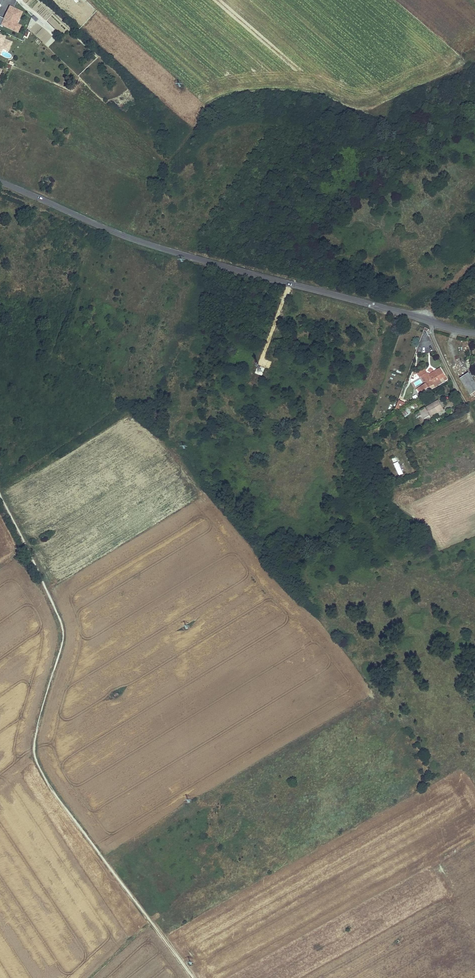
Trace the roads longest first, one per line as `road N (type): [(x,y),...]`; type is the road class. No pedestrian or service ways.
road 1 (track): [(193,977),(35,756),(63,632),(0,497)]
road 2 (unclassified): [(474,333),(147,244),(0,181)]

